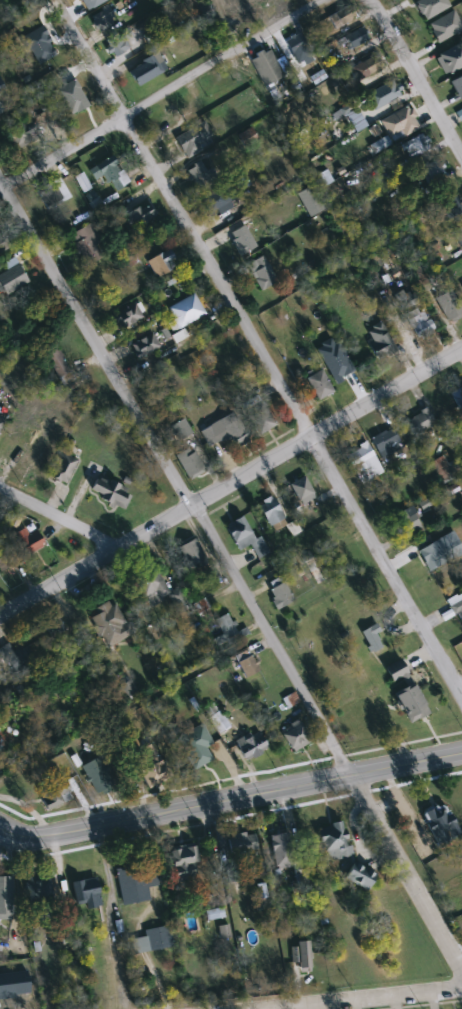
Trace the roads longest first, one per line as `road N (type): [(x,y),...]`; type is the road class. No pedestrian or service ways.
road 1 (tertiary): [(0,180),(461,965)]
road 2 (residential): [(461,697),(61,10)]
road 3 (residential): [(0,620),(461,351)]
road 4 (secondary): [(0,825),(31,834),(98,826),(461,753)]
road 5 (residential): [(330,0),(6,190)]
road 6 (residential): [(461,154),(371,0)]
road 7 (residential): [(461,992),(312,1008)]
road 8 (residential): [(120,549),(0,488)]

